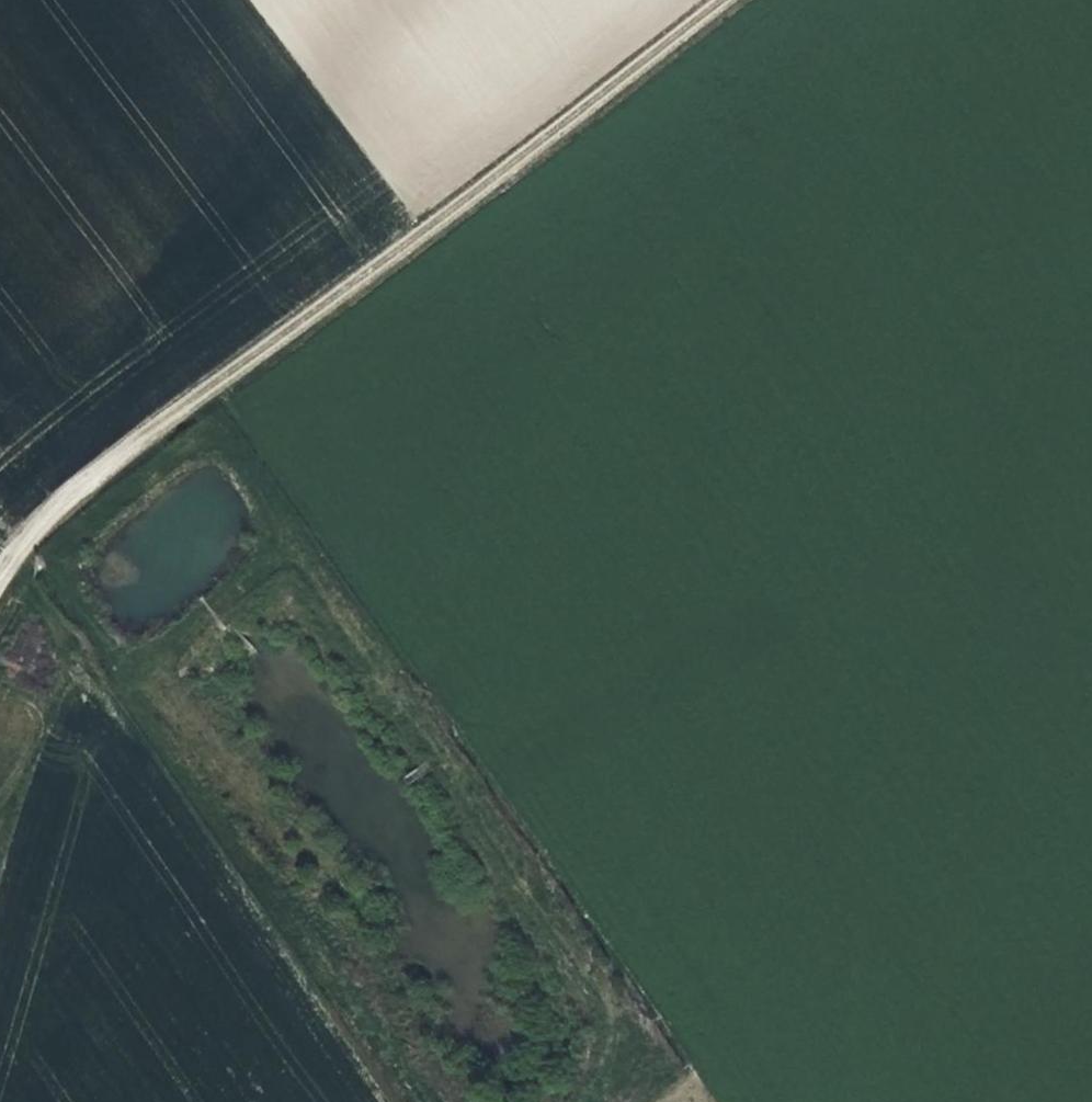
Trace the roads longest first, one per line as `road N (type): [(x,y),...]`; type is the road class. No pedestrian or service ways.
road 1 (track): [(0,574),(53,505),(707,0)]

